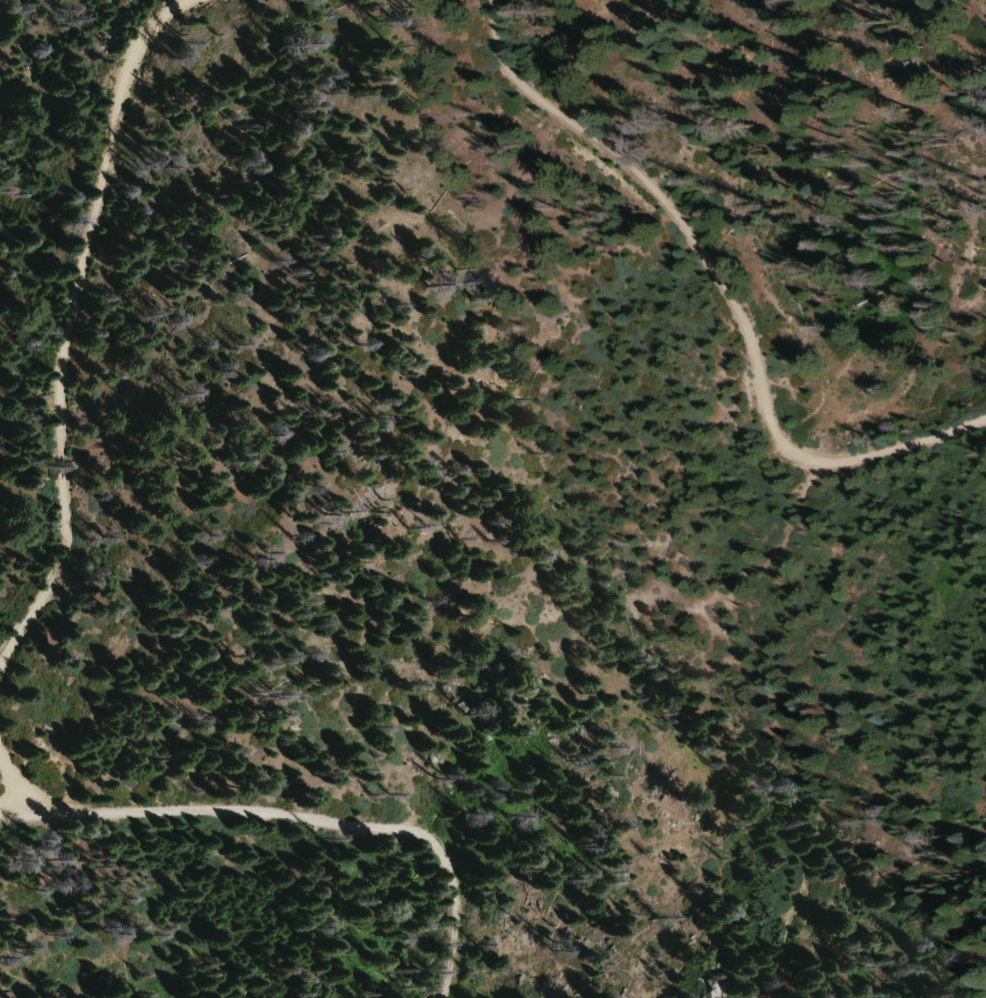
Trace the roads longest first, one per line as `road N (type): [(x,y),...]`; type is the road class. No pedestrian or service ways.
road 1 (track): [(442,997),(454,883),(411,831),(0,811)]

